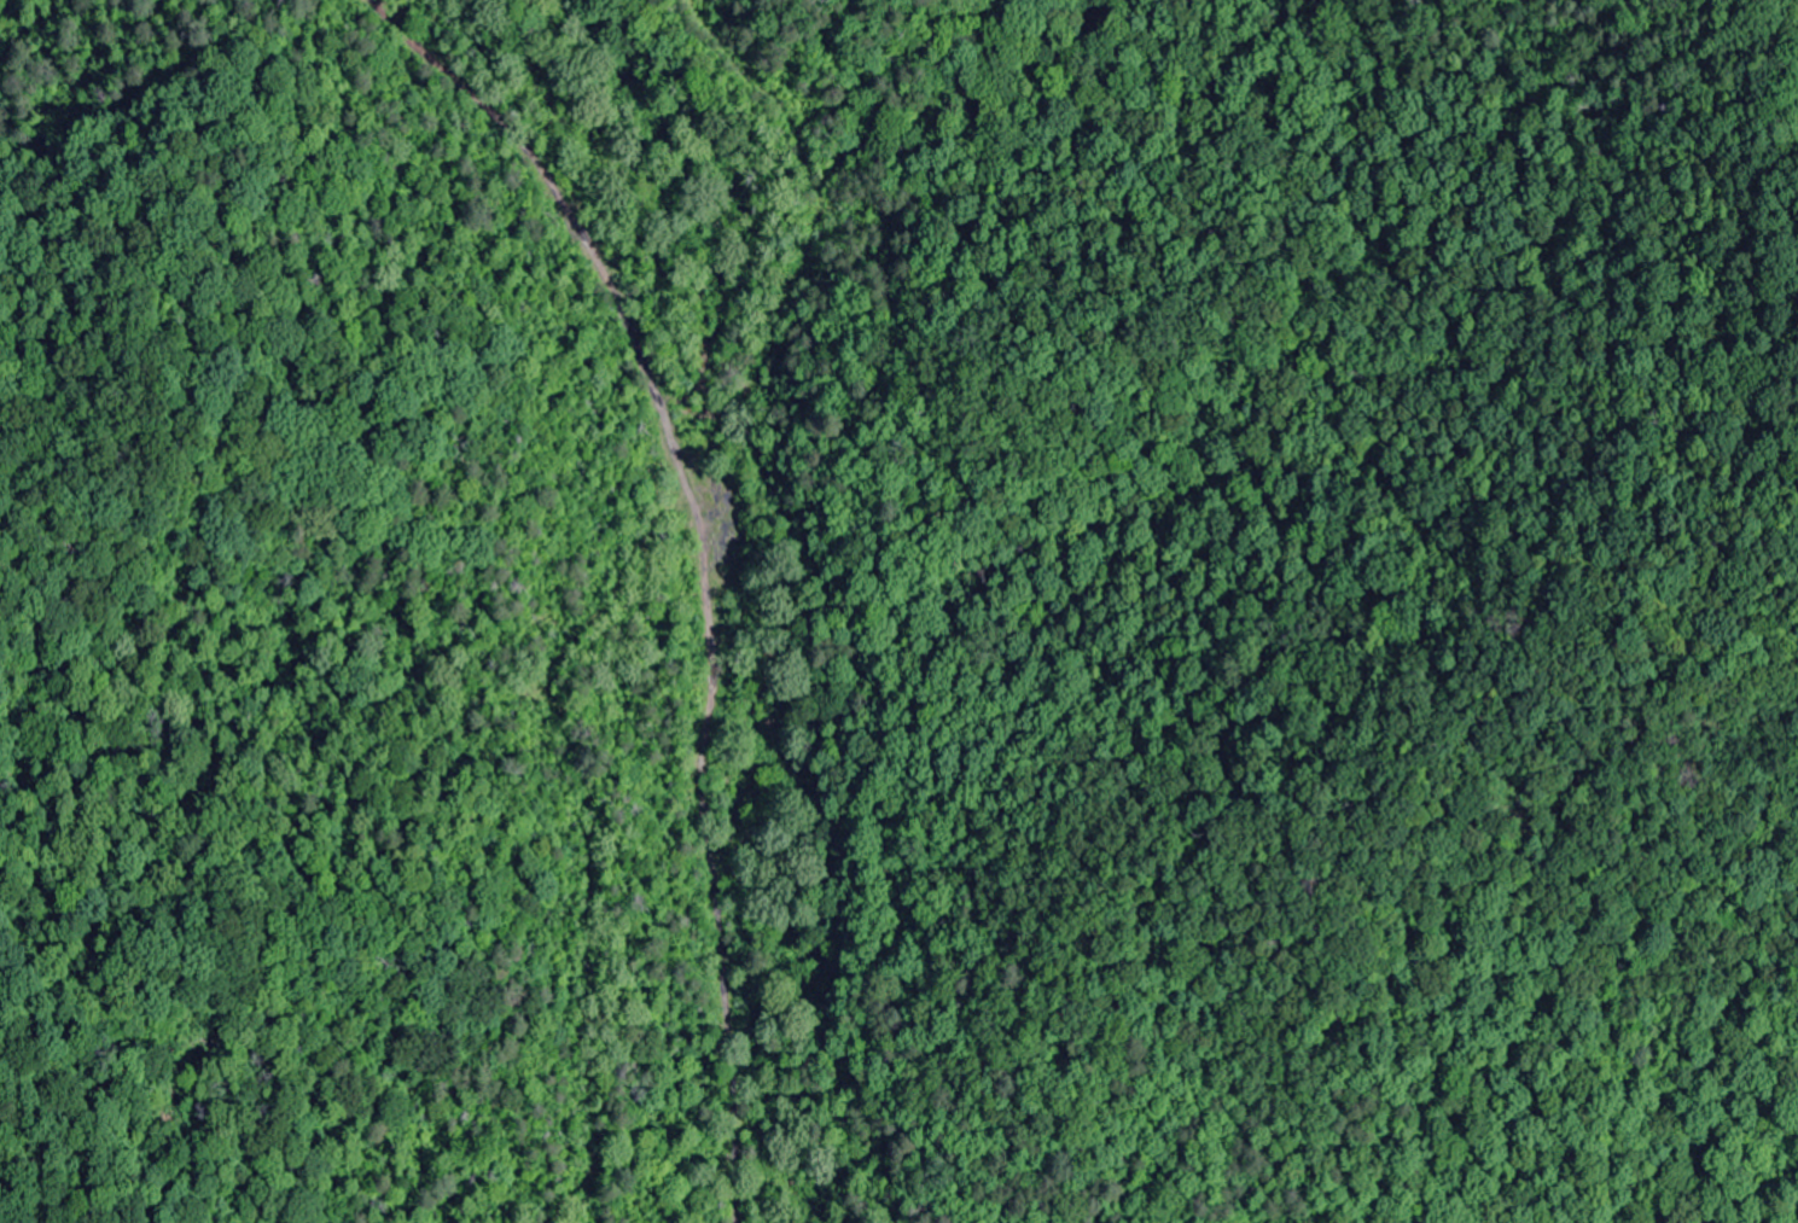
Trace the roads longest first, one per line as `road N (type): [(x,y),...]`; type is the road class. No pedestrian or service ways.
road 1 (track): [(659,1222),(565,761),(599,305),(465,78),(399,0)]
road 2 (residential): [(599,305),(683,232),(725,220),(739,193),(744,145),(709,29),(688,0)]

